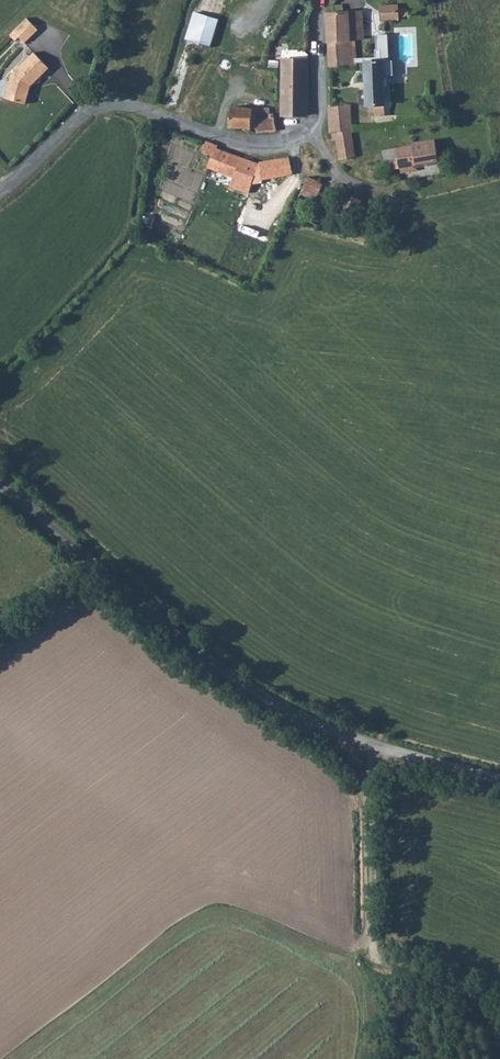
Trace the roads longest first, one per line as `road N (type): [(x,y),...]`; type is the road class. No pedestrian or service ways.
road 1 (unclassified): [(499,777),(368,743),(298,713),(224,668),(0,490)]
road 2 (unclassified): [(324,0),(317,111),(301,135),(256,146),(103,107),(68,125),(0,192)]
road 3 (track): [(374,955),(368,743)]

